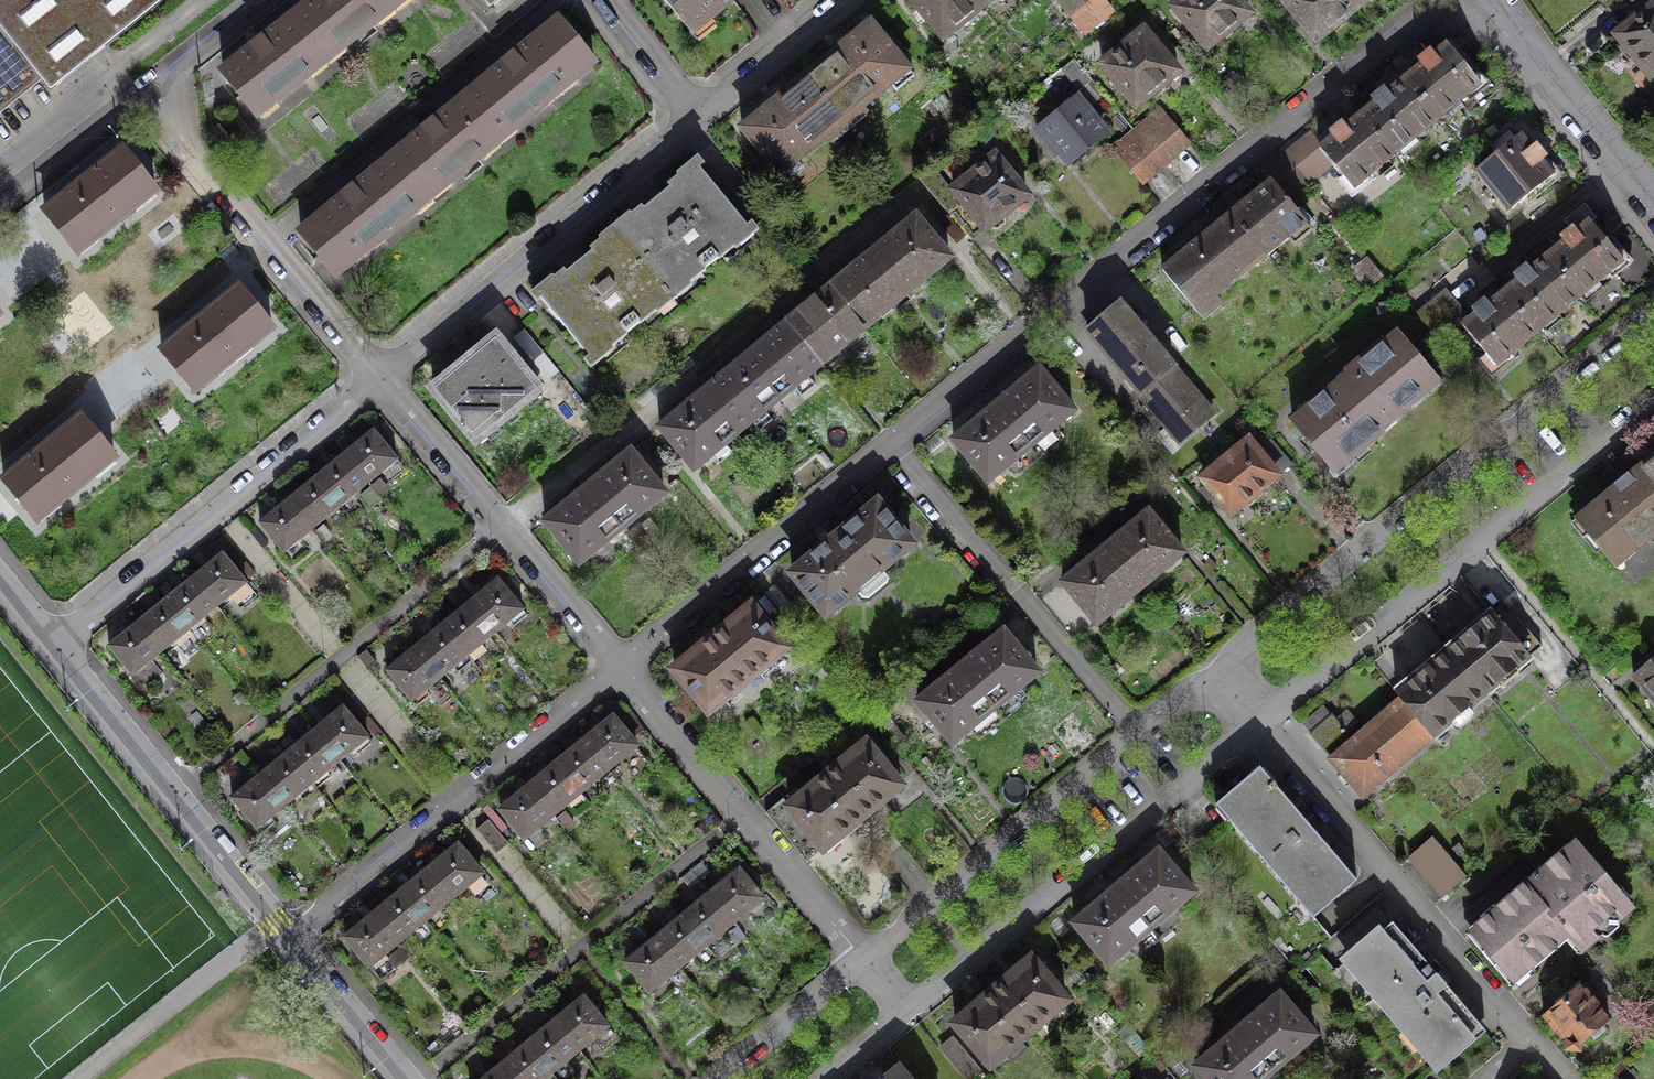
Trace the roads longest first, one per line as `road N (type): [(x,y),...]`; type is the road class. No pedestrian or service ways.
road 1 (residential): [(622,667),(1435,0)]
road 2 (residential): [(1653,299),(1213,669)]
road 3 (residential): [(1259,723),(1653,395)]
road 4 (residential): [(904,1010),(1259,723)]
road 5 (residential): [(1213,669),(864,957)]
road 6 (residential): [(289,939),(622,667)]
road 7 (residential): [(381,379),(54,648)]
road 8 (residential): [(1534,1042),(1259,723)]
road 9 (residential): [(700,118),(381,379)]
road 10 (residential): [(622,667),(864,957)]
road 11 (residential): [(381,379),(622,667)]
road 12 (residential): [(54,648),(289,939)]
road 13 (residential): [(148,92),(381,379)]
road 14 (residential): [(1494,0),(1653,203)]
road 15 (residential): [(864,957),(715,1078)]
road 16 (residential): [(0,208),(148,92)]
road 17 (residential): [(844,0),(700,118)]
road 18 (residential): [(289,939),(402,1078)]
road 19 (residential): [(604,0),(700,118)]
road 20 (residential): [(148,92),(266,0)]

